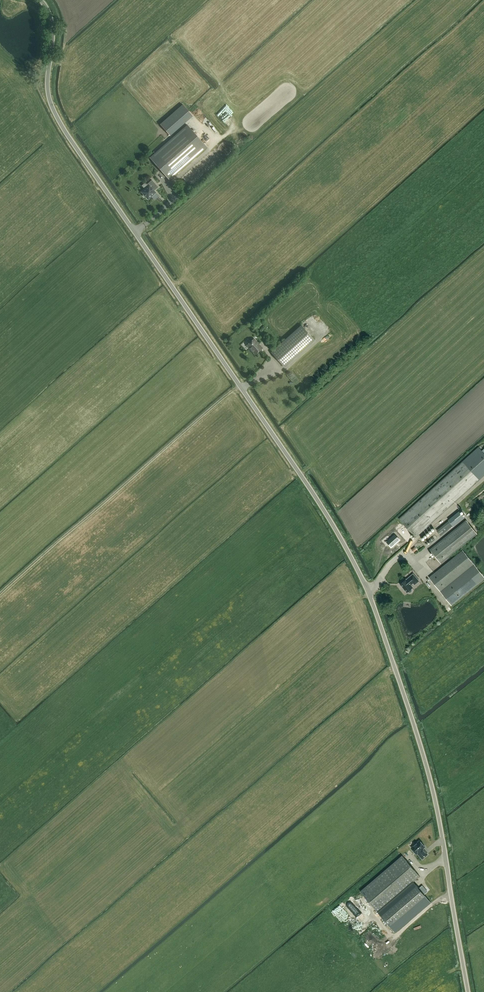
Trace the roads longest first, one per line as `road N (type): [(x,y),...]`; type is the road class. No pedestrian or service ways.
road 1 (tertiary): [(468,991),(429,772),(362,581),(310,489),(58,120),(47,88),(53,21),(40,0)]

